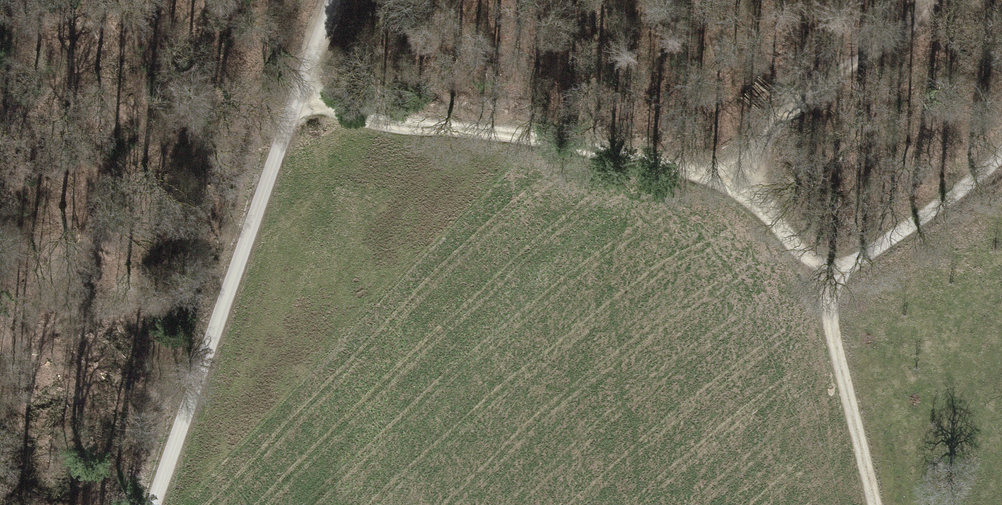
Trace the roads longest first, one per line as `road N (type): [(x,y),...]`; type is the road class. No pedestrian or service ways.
road 1 (track): [(309,107),(663,162),(745,182),(768,200),(817,275)]
road 2 (unclassified): [(342,0),(309,107),(155,504)]
road 3 (track): [(745,182),(765,126),(900,27),(918,0)]
road 4 (track): [(880,504),(817,275)]
road 5 (track): [(817,275),(890,241),(1001,158)]

